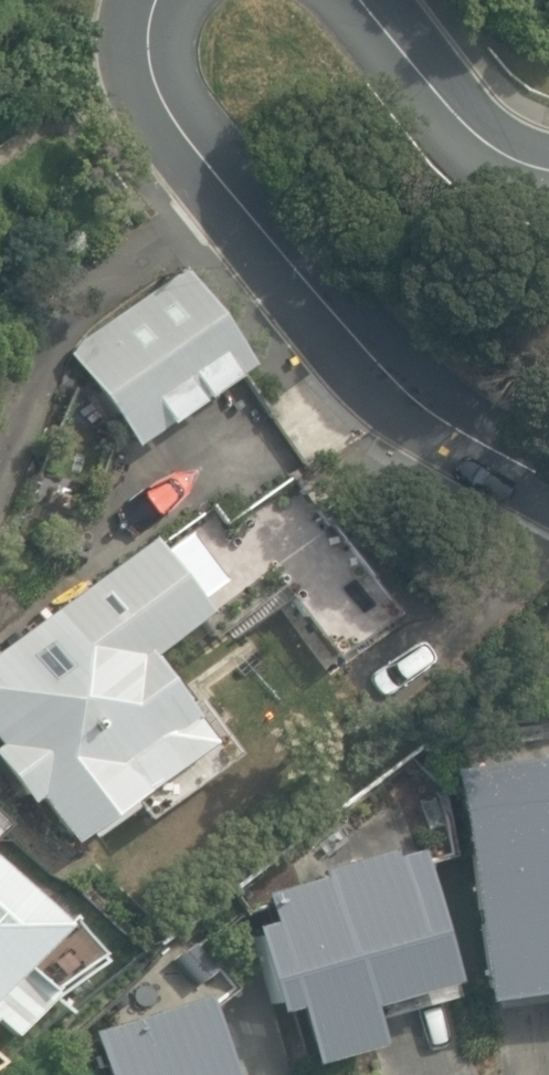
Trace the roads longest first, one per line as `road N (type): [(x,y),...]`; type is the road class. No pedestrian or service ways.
road 1 (tertiary): [(159,0),(149,26),(149,63),(164,112),(233,204),(402,386),(456,429),(548,480)]
road 2 (tertiary): [(548,176),(500,156),(463,125),(367,0)]

